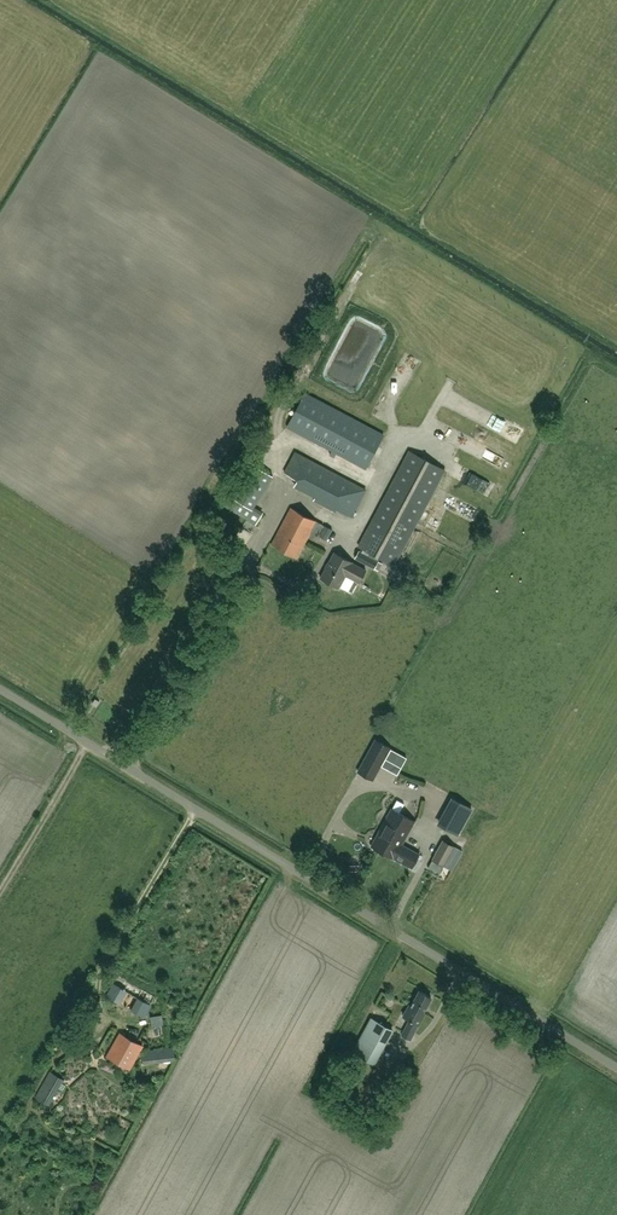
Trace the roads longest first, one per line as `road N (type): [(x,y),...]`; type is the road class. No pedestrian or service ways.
road 1 (unclassified): [(616,1067),(0,688)]

